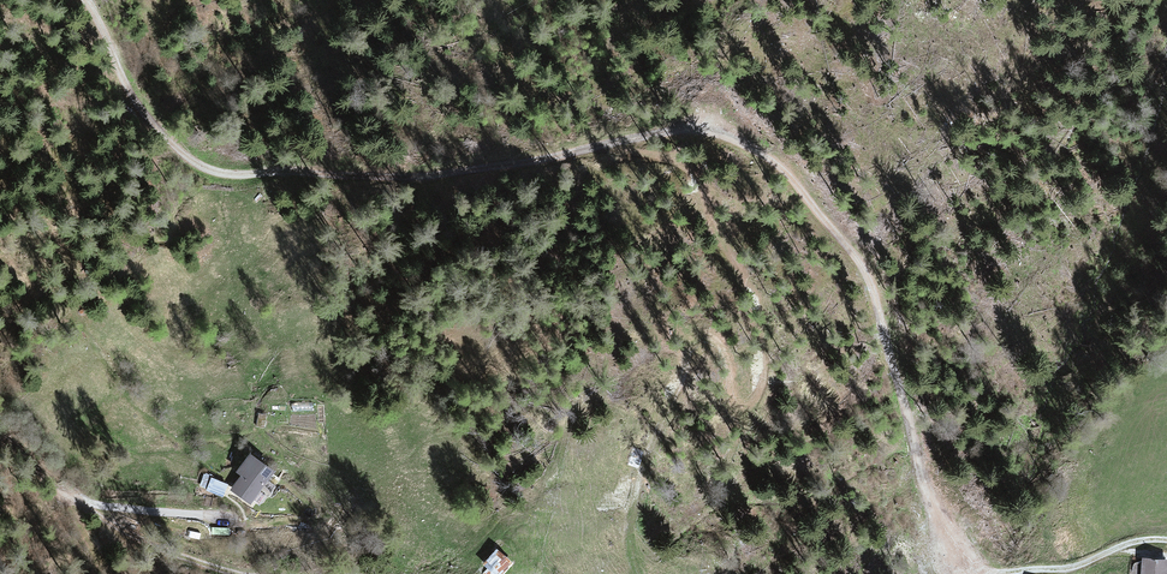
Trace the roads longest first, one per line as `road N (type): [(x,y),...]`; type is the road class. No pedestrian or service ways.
road 1 (track): [(87,0),(143,112),(181,153),(223,174),(420,176),(687,131),(746,146),(786,172),(863,270),(929,495),(965,561),(988,572),(1065,568),(1134,541),(1166,540)]
road 2 (track): [(636,573),(628,543),(632,513),(689,337),(713,338),(745,409),(761,389),(763,318),(696,175),(678,161),(604,145)]
road 3 (track): [(0,439),(73,501),(231,518)]
road 4 (track): [(73,501),(167,561),(227,573)]

